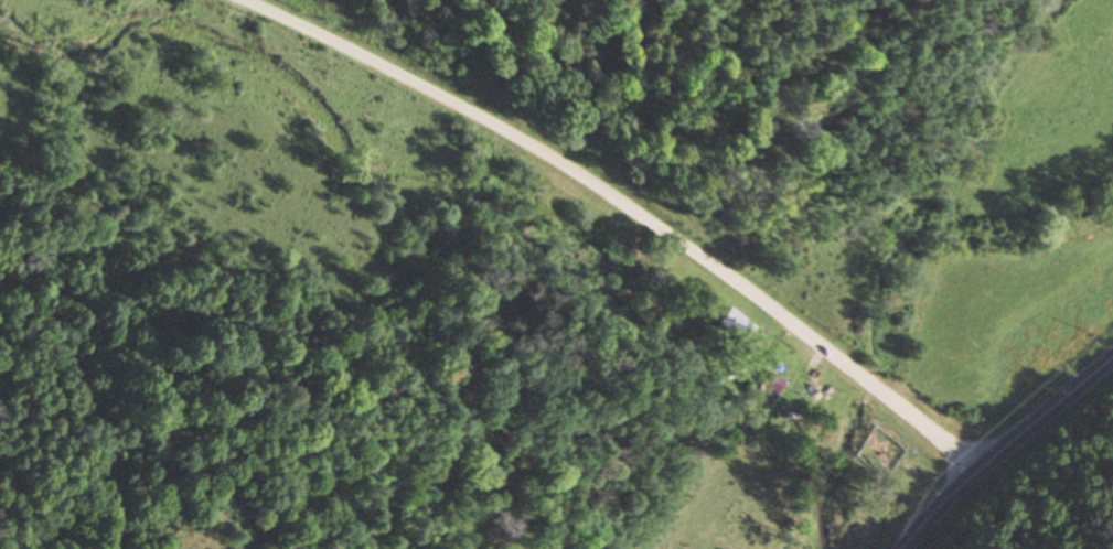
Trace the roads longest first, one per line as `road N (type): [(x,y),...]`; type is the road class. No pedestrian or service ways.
road 1 (residential): [(972,465),(634,211),(512,134),(320,34),(234,0)]
road 2 (secondary): [(898,548),(972,465),(1112,349)]

